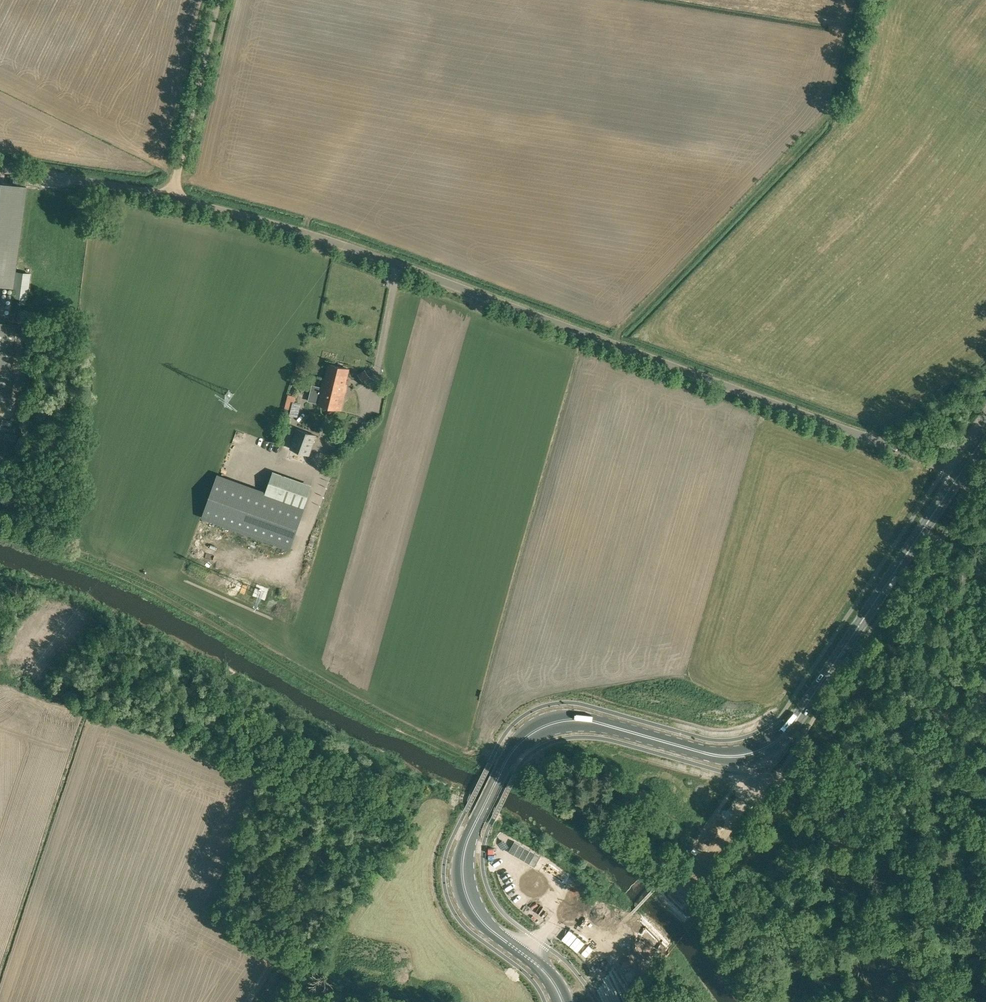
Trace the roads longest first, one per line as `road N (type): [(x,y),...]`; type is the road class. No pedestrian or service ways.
road 1 (unclassified): [(960,478),(945,464),(399,266),(174,200)]
road 2 (track): [(0,531),(158,594),(334,695),(546,799),(641,865)]
road 3 (secondary): [(607,1001),(960,478)]
road 4 (unclassified): [(174,200),(223,0)]
road 5 (unclassified): [(174,200),(0,169)]

